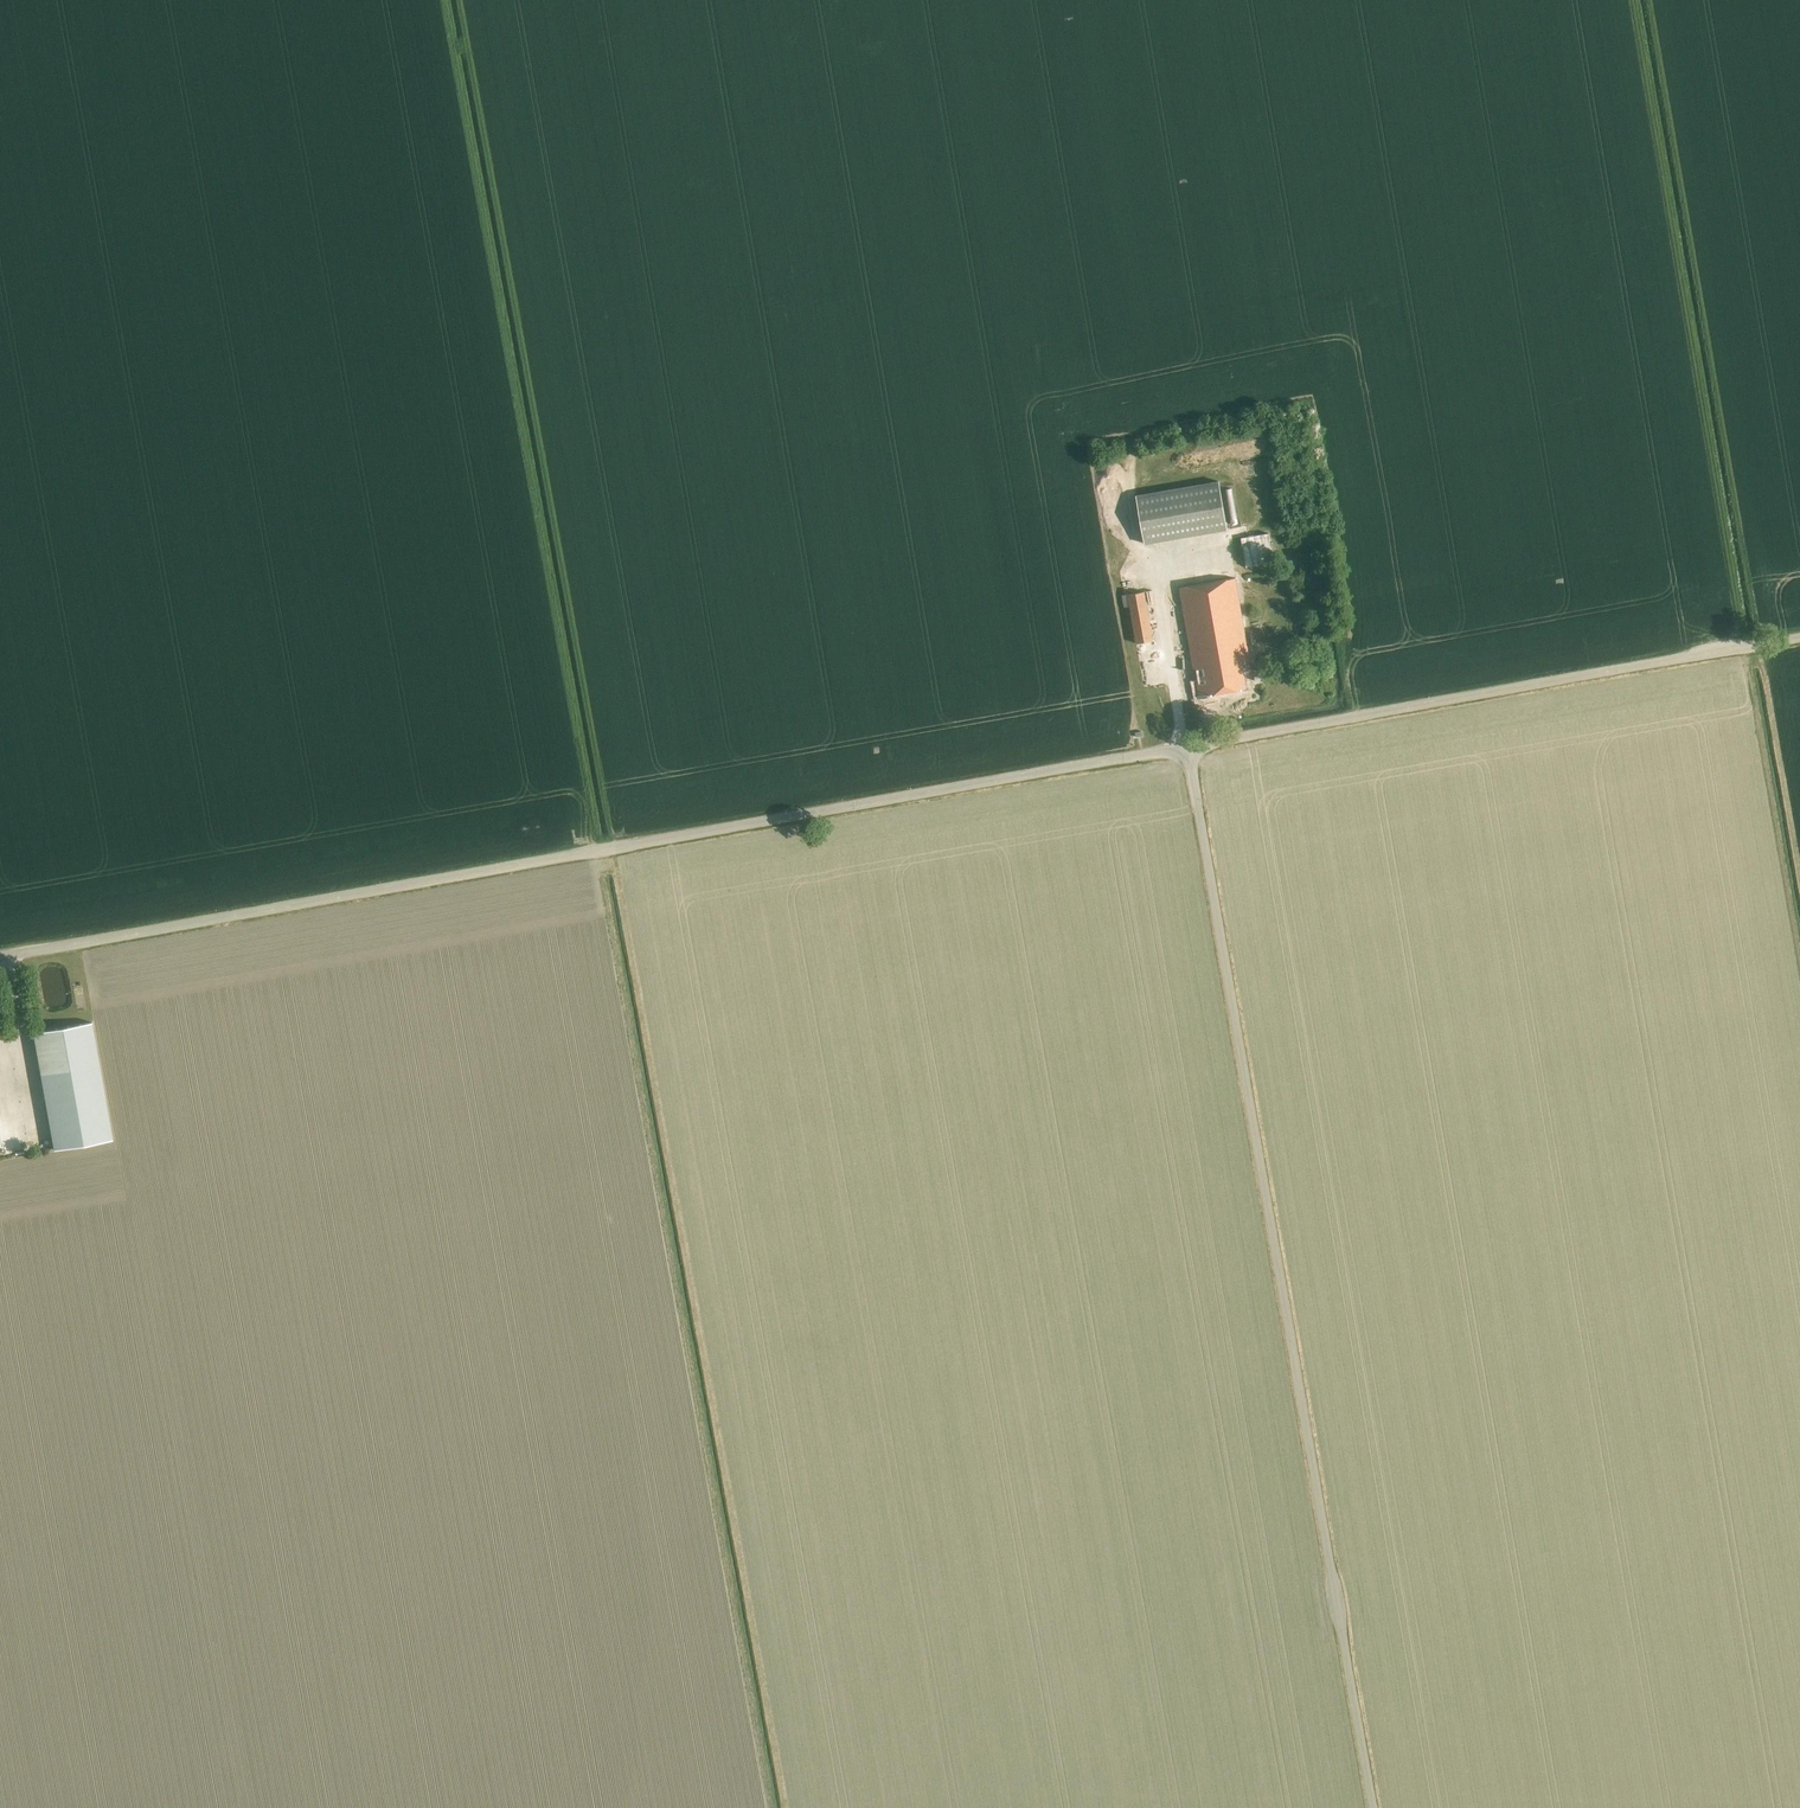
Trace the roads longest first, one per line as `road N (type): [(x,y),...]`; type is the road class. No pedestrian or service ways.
road 1 (unclassified): [(0,958),(1188,749)]
road 2 (unclassified): [(1373,1807),(1188,749)]
road 3 (unclassified): [(1188,749),(1799,639)]

